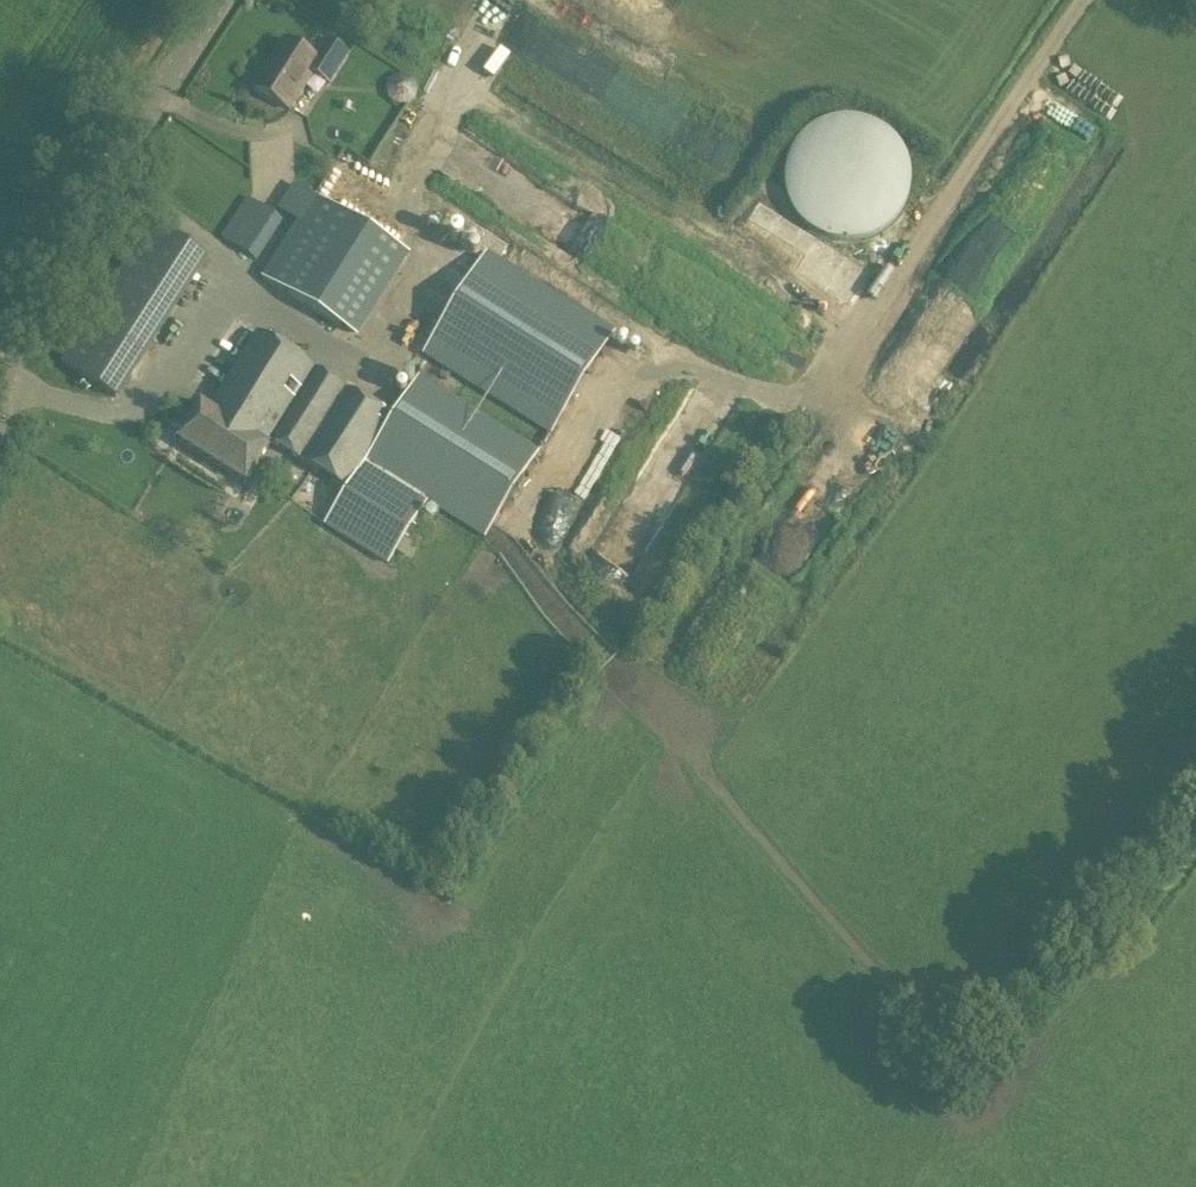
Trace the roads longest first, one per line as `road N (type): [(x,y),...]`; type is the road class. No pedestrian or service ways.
road 1 (tertiary): [(0,399),(105,168),(216,0)]

